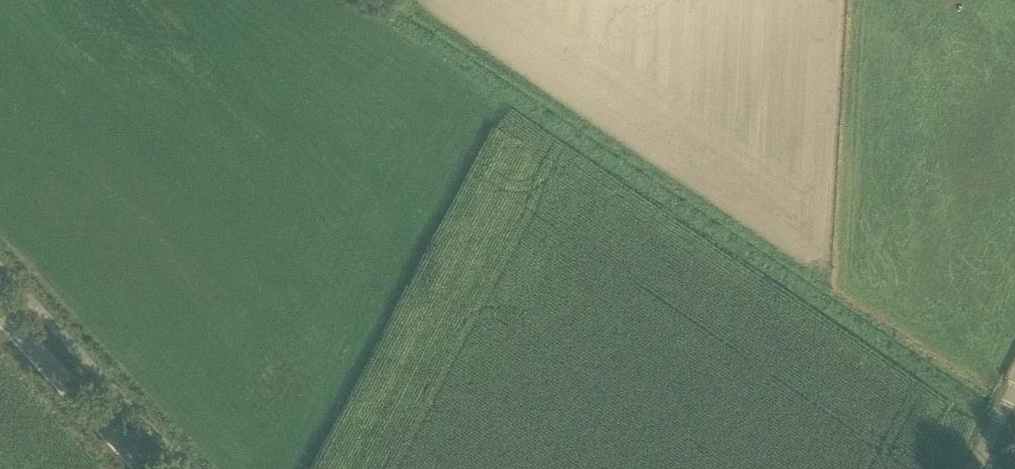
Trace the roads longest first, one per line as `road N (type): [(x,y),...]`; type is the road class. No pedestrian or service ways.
road 1 (tertiary): [(144,468),(0,314)]

